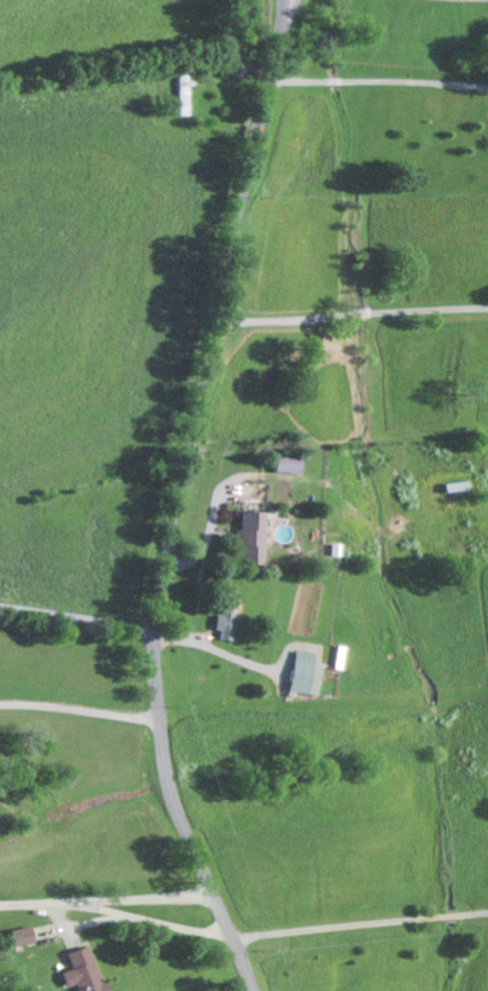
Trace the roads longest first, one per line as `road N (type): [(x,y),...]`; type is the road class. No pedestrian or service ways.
road 1 (residential): [(253,990),(176,806),(155,645),(282,0)]

